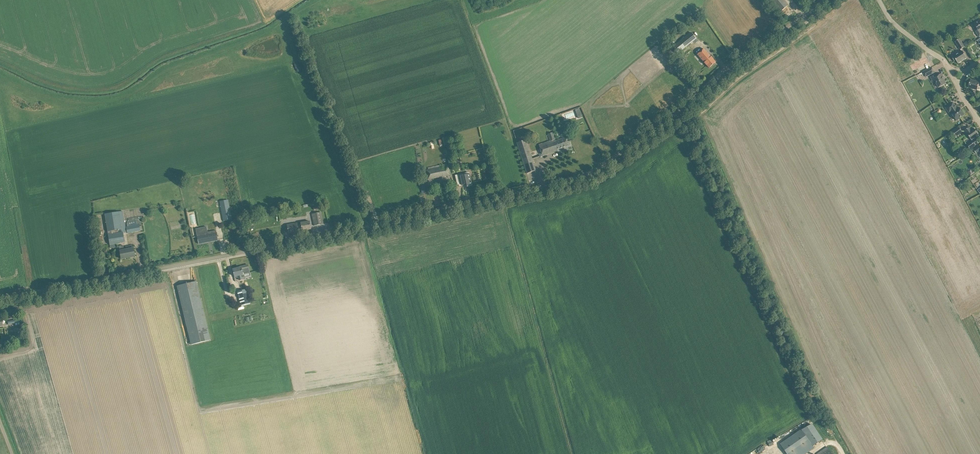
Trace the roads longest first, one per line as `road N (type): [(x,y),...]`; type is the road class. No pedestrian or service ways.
road 1 (unclassified): [(0,298),(571,179),(684,108),(824,0)]
road 2 (track): [(834,439),(684,108)]
road 3 (track): [(365,226),(291,15),(311,0)]

